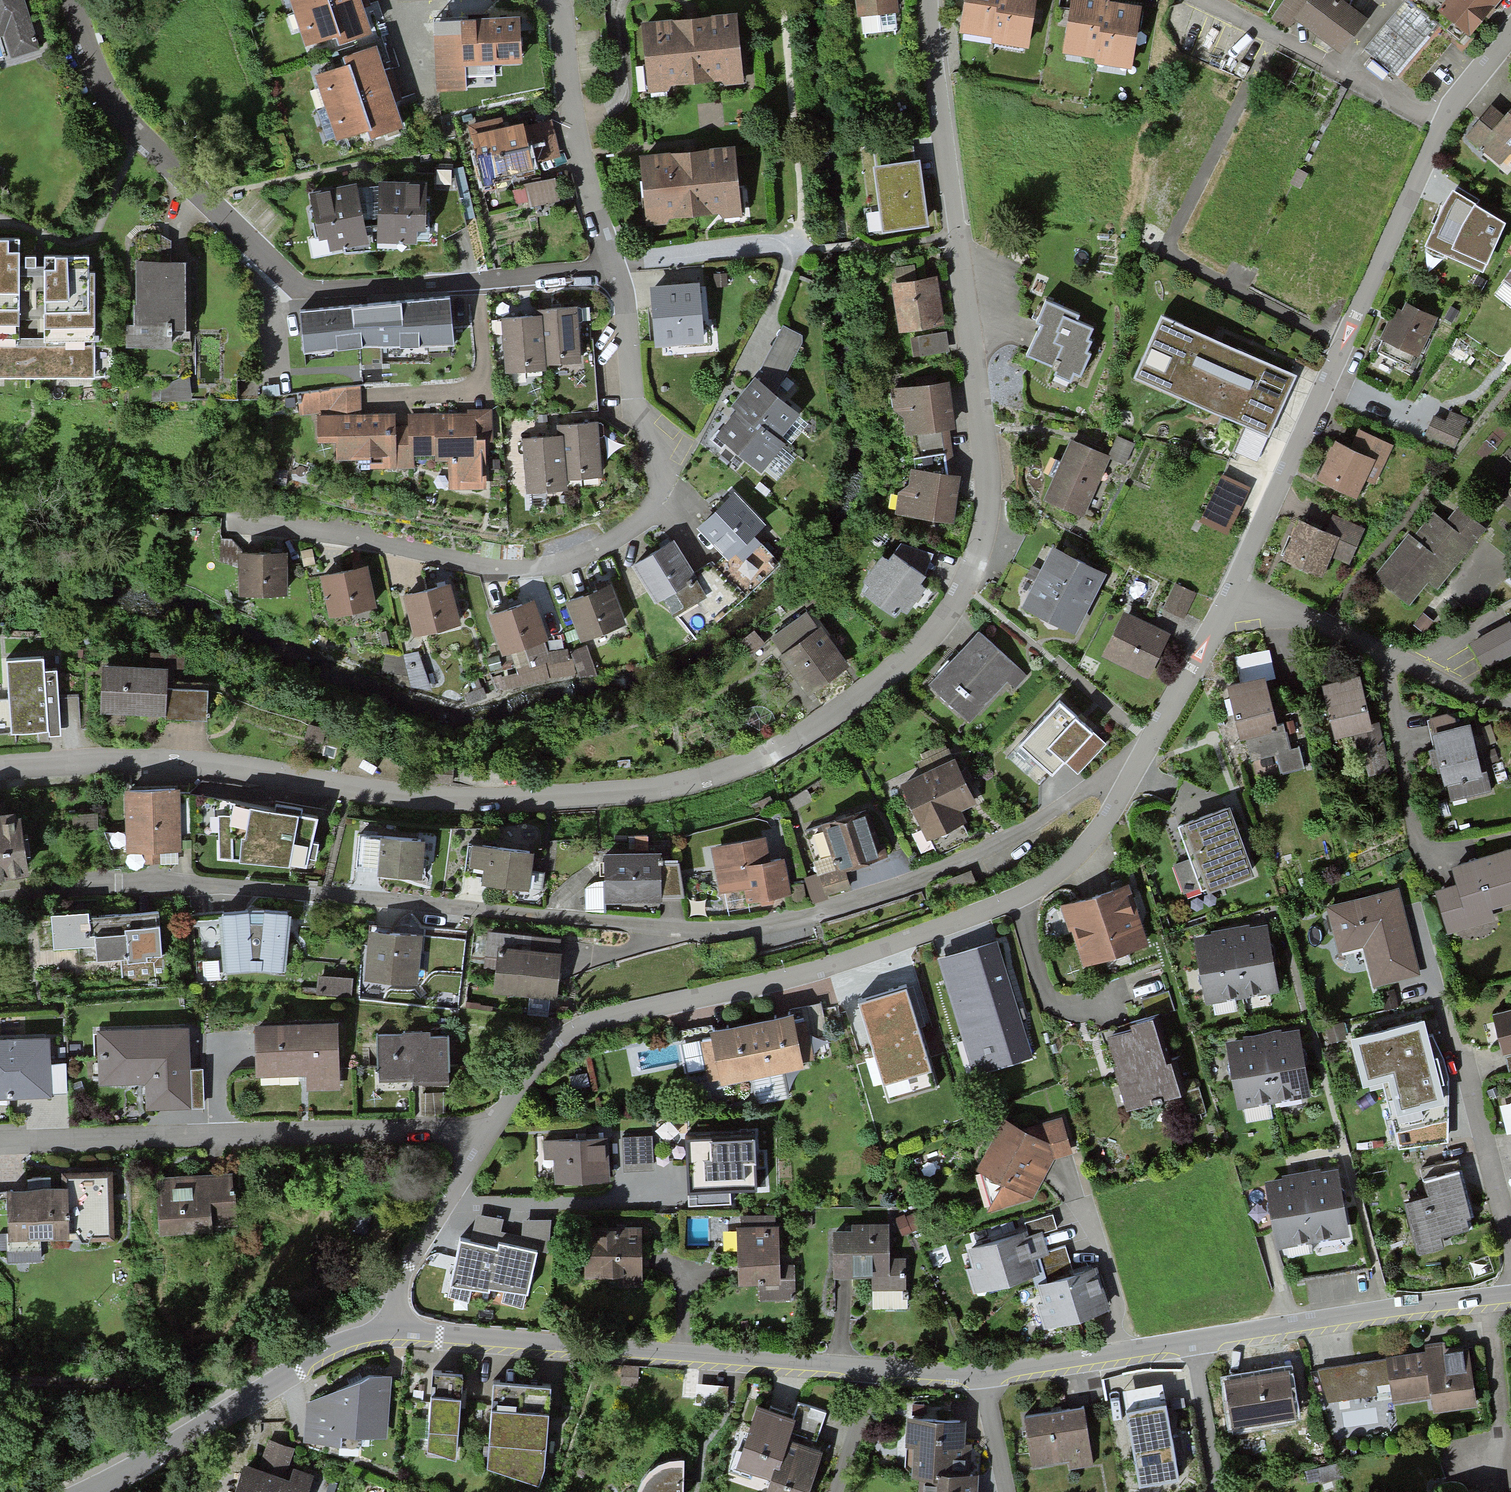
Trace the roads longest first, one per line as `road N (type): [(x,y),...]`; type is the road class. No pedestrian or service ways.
road 1 (residential): [(396,1334),(399,1288),(411,1257),(480,1138),(560,1041),(600,1020),(826,968),(1014,900),(1086,845),(1233,586),(1443,123),(1510,33)]
road 2 (residential): [(927,0),(987,510),(948,616),(884,679),(767,758),(628,793),(335,780),(158,760),(0,765)]
road 3 (residential): [(1510,1294),(981,1373),(396,1334)]
road 4 (residential): [(67,0),(92,80),(279,283),(301,291),(612,265)]
road 5 (residential): [(259,522),(516,569),(607,544),(647,510),(659,473),(637,424),(612,265)]
road 6 (residential): [(396,1334),(324,1354),(92,1491)]
road 7 (residential): [(612,265),(574,138),(553,0)]
road 8 (track): [(0,487),(259,522)]
road 9 (track): [(256,1396),(221,1381),(0,1378)]
road 10 (residential): [(612,265),(762,243),(786,251)]

